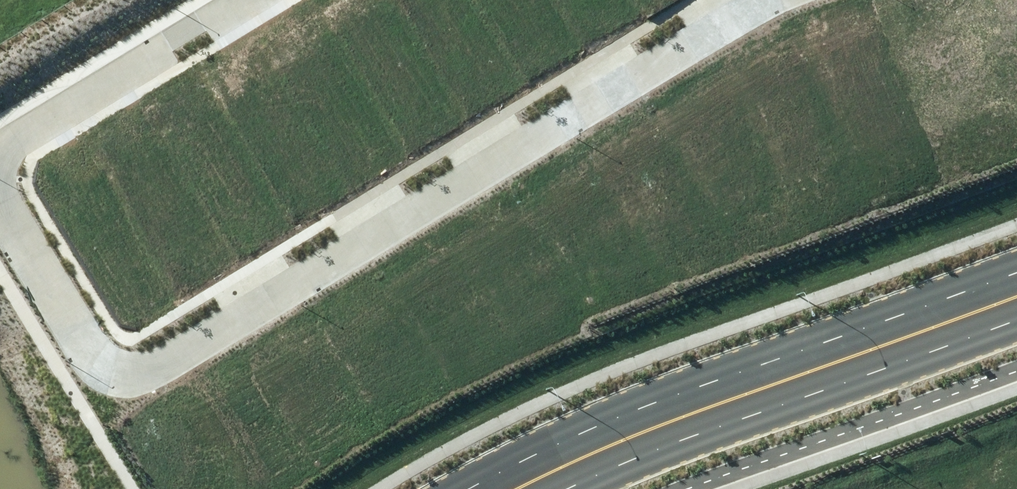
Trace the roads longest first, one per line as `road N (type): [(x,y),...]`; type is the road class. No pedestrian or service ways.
road 1 (residential): [(751,0),(145,370),(109,367),(72,337),(0,214)]
road 2 (secondary): [(469,488),(617,417),(1016,272)]
road 3 (secondary): [(1016,320),(567,488)]
road 4 (residential): [(0,141),(240,0)]

